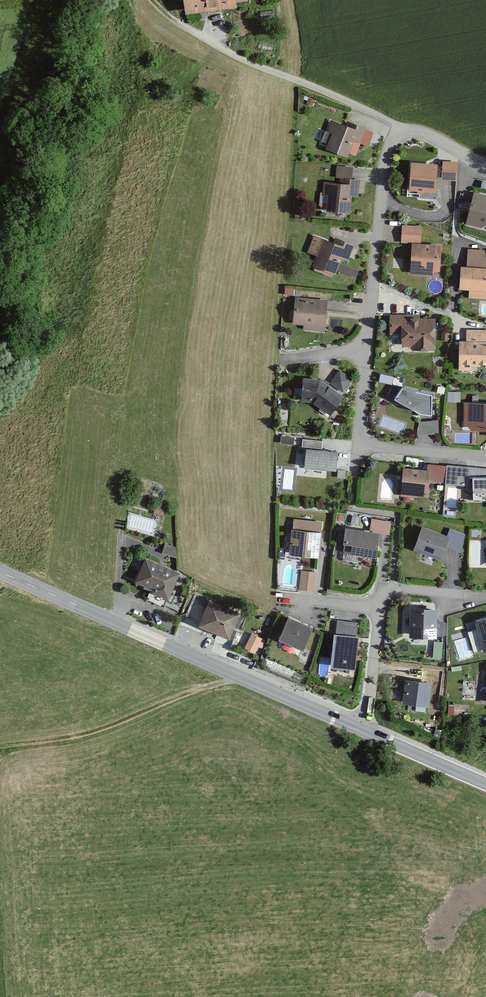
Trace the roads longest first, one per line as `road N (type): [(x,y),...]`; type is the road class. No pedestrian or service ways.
road 1 (residential): [(485,455),(381,447),(364,443),(358,428),(386,123)]
road 2 (tertiary): [(0,571),(362,728)]
road 3 (unclassified): [(177,23),(241,62),(386,123)]
road 4 (tertiary): [(362,728),(485,783)]
road 5 (residential): [(362,728),(376,609)]

